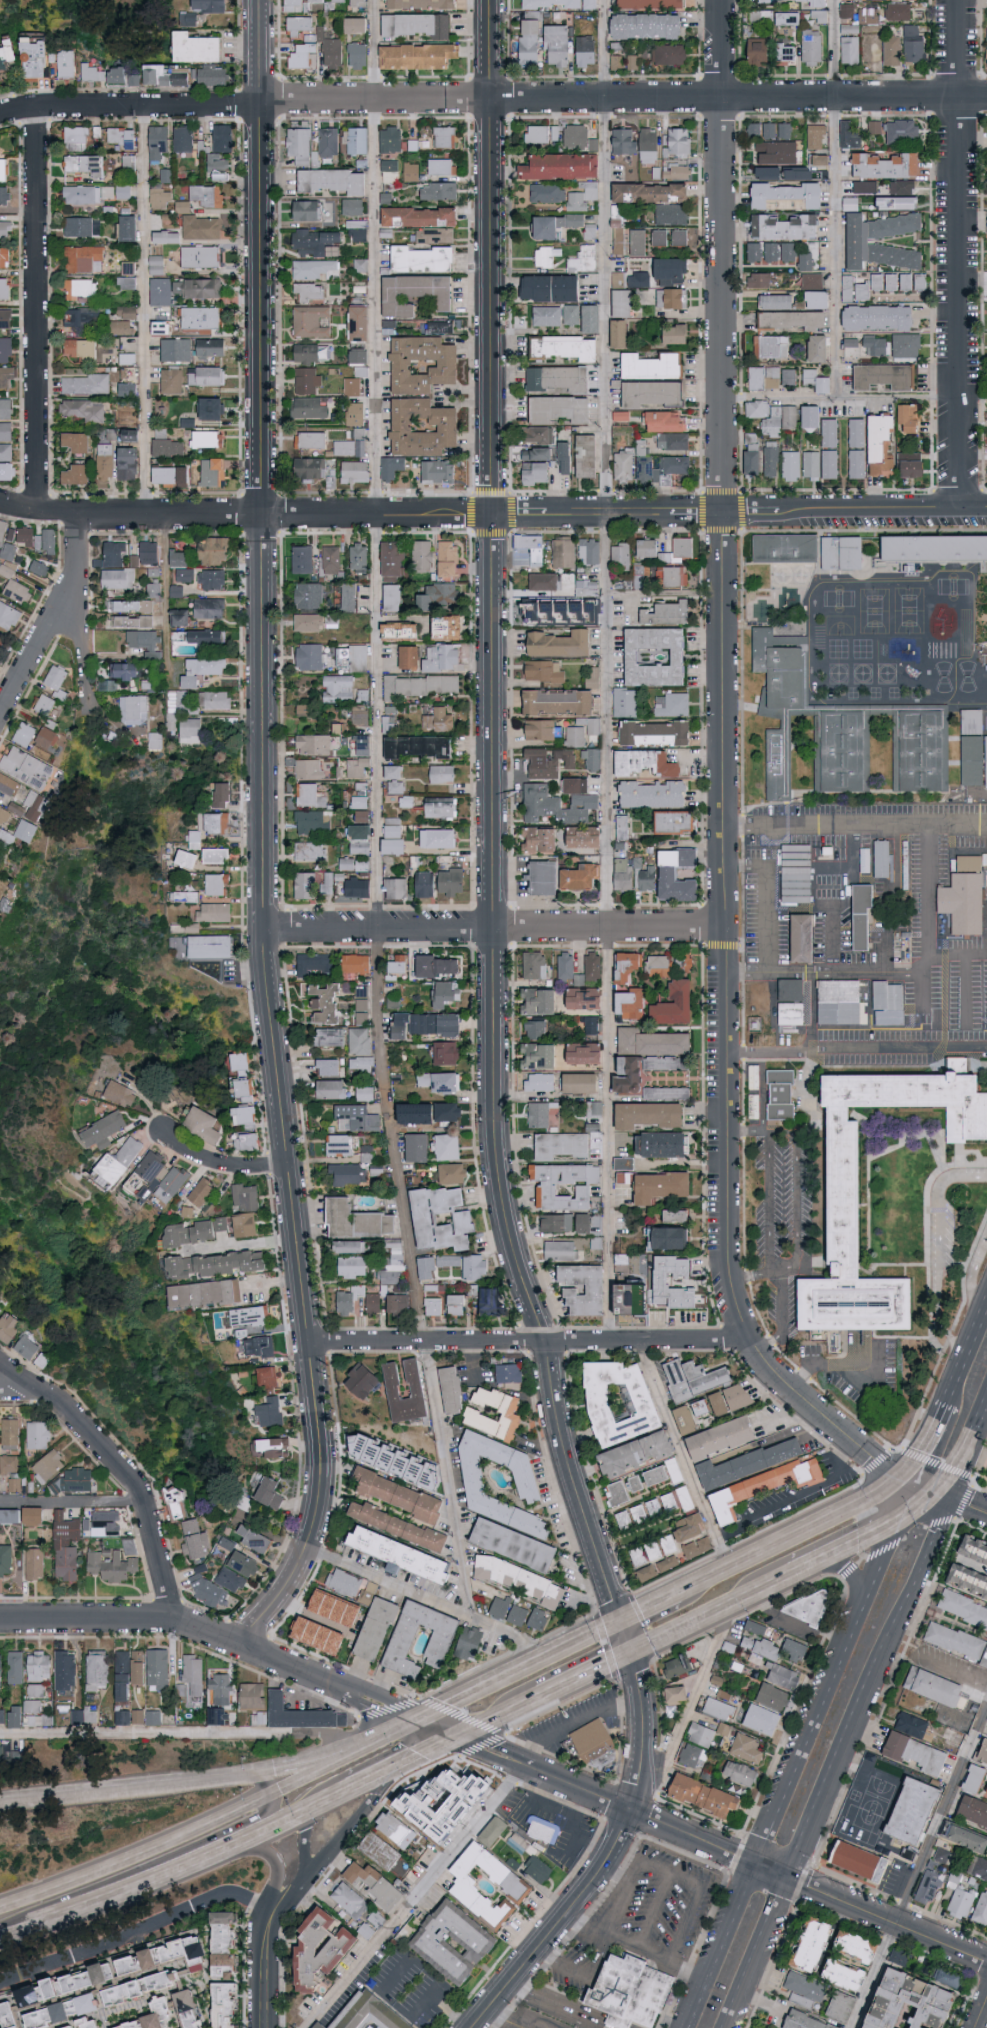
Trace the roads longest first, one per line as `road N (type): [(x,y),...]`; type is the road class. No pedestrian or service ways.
road 1 (residential): [(242,1647),(307,1552),(323,1472),(263,930),(262,0)]
road 2 (residential): [(623,1622),(576,1487),(548,1341),(504,1205),(496,1123),(493,0)]
road 3 (residential): [(937,1492),(878,1466),(789,1390),(748,1339),(731,1290),(723,0)]
road 4 (residential): [(0,507),(38,515),(253,517),(986,514)]
road 5 (residential): [(262,101),(986,98)]
road 6 (tertiary): [(724,2027),(939,1531),(937,1492)]
road 7 (tertiary): [(894,1522),(691,2027)]
road 8 (residential): [(511,1759),(986,1961)]
road 9 (residential): [(957,514),(956,0)]
road 10 (residential): [(263,930),(728,927)]
road 11 (residential): [(310,1344),(748,1339)]
road 12 (residential): [(38,515),(36,106)]
road 13 (primary): [(0,1936),(124,1892),(350,1789)]
road 14 (motorway): [(347,1756),(270,1773),(0,1804)]
road 15 (residential): [(0,1360),(60,1402),(140,1488),(174,1622)]
road 16 (residential): [(473,2027),(593,1885),(633,1811)]
road 17 (residential): [(307,1552),(508,1635),(523,1645),(530,1667)]
road 18 (primary): [(903,1478),(678,1596)]
road 19 (residential): [(0,1622),(174,1622),(242,1647)]
road 20 (motorway): [(0,1923),(212,1837)]
road 21 (residential): [(36,106),(262,101)]
road 22 (primary): [(623,1622),(422,1722)]
road 23 (residential): [(80,515),(77,572),(93,709)]
road 24 (residential): [(242,1647),(422,1722)]
road 25 (residential): [(268,1906),(396,1765)]
road 26 (primary): [(633,1653),(792,1572)]
road 27 (primary): [(272,1795),(113,1867)]
road 28 (residential): [(815,1051),(986,1048)]
road 29 (residential): [(0,716),(77,572)]
road 30 (residential): [(633,1811),(644,1724),(633,1653)]
road 31 (residential): [(163,1130),(178,1146),(225,1167),(287,1165)]
road 32 (residential): [(269,2027),(268,1906)]
road 33 (primary): [(113,1867),(0,1909)]

